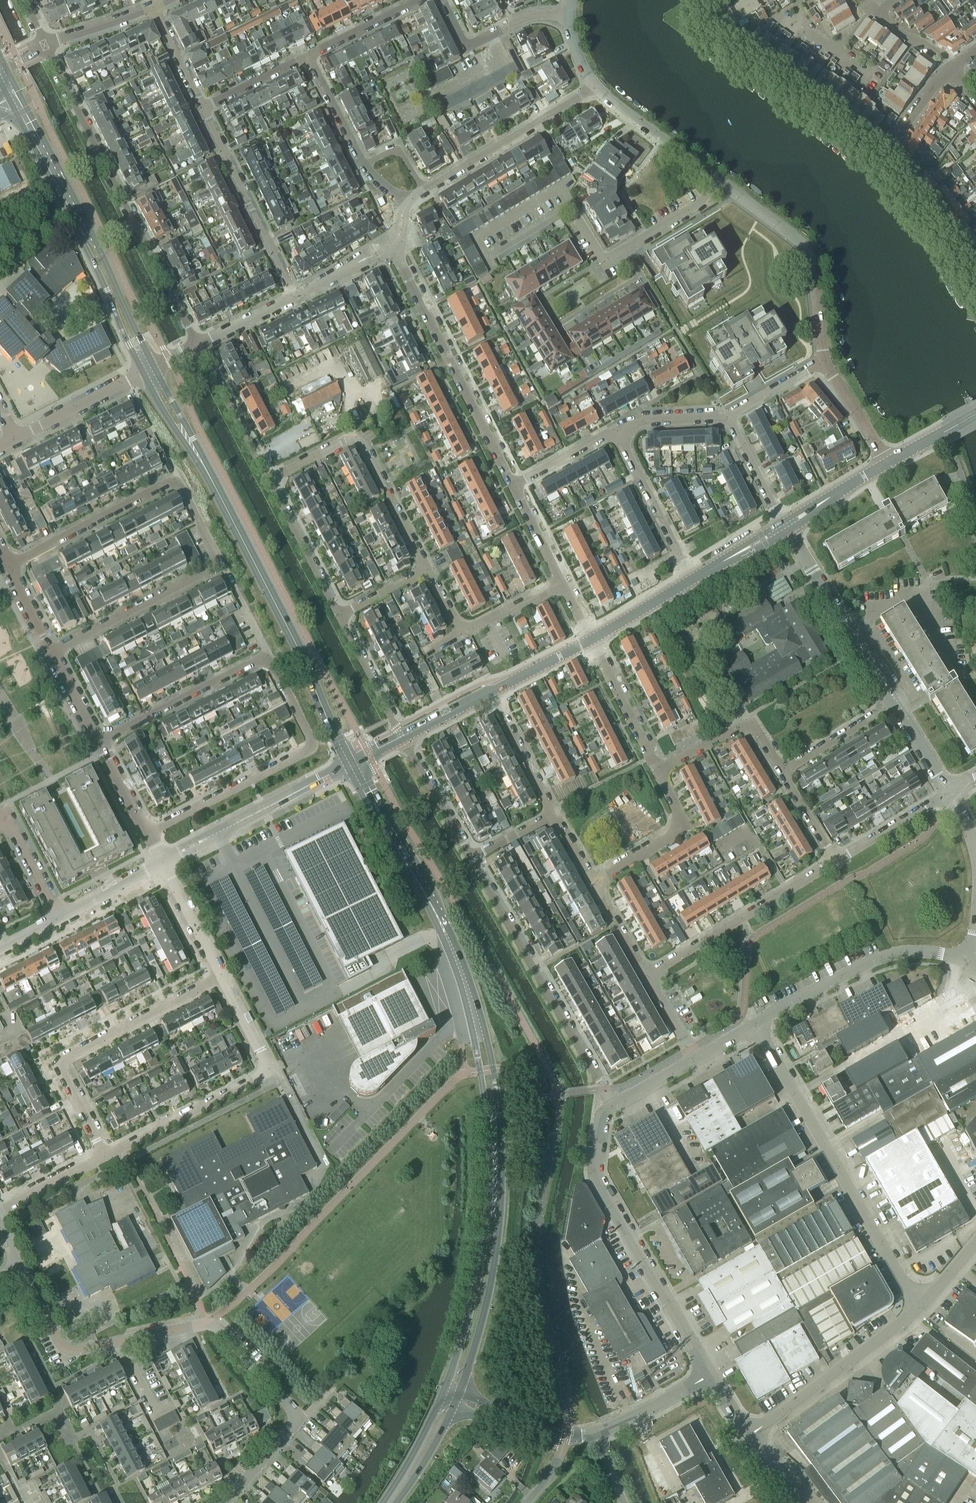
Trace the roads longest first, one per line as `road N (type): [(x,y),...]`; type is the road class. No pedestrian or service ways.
road 1 (secondary): [(460,1390),(488,1296),(503,1178),(494,1069),(451,944)]
road 2 (secondary): [(451,944),(482,1070),(489,1155),(474,1301),(443,1392)]
road 3 (secondary): [(358,761),(149,371)]
road 4 (residential): [(197,345),(45,46)]
road 5 (unclassified): [(921,1312),(759,1021)]
road 6 (unclassified): [(712,1379),(599,1176),(596,1143),(614,1108)]
road 7 (secondary): [(149,371),(17,99)]
road 8 (residential): [(268,655),(314,746),(148,833)]
road 9 (residential): [(614,1108),(472,859)]
road 10 (residential): [(106,1157),(61,1073),(66,1060),(222,977)]
road 11 (residential): [(106,1157),(265,1074),(222,977)]
road 12 (residential): [(10,567),(176,481),(221,566)]
road 13 (residential): [(514,487),(392,245)]
road 14 (residential): [(427,570),(358,435),(267,480)]
road 15 (residential): [(720,0),(710,7),(714,32),(882,153)]
road 16 (residential): [(123,1342),(215,1320),(300,1421)]
road 17 (residential): [(163,863),(358,761)]
road 18 (residential): [(645,971),(833,864)]
road 19 (residential): [(824,361),(812,254),(727,188)]
road 20 (unclassified): [(759,1021),(879,961),(959,956)]
road 21 (residential): [(901,701),(788,520)]
road 22 (unclassified): [(749,1438),(921,1312)]
road 23 (residential): [(297,295),(203,108)]
road 24 (residential): [(727,188),(604,261),(571,208)]
road 25 (secondary): [(451,944),(358,761)]
road 26 (residential): [(425,190),(595,89)]
road 27 (residential): [(221,566),(53,654)]
road 28 (residential): [(100,742),(268,655)]
road 29 (residential): [(727,188),(595,89)]
road 30 (residential): [(779,770),(750,719),(658,772)]
road 31 (residential): [(693,578),(619,431)]
road 32 (residential): [(568,17),(534,16),(468,47),(443,0)]
road 33 (residential): [(594,881),(671,837),(677,812),(658,772)]
road 34 (residential): [(882,153),(975,278)]
road 35 (residential): [(267,480),(338,617)]
road 36 (residential): [(197,345),(267,480)]
road 37 (residential): [(22,1269),(60,1346),(70,1352),(123,1342)]
road 38 (residential): [(15,439),(149,371)]
road 39 (residential): [(658,772),(591,640)]
road 40 (residential): [(571,208),(559,188),(478,238),(489,257)]
road 41 (residential): [(401,738),(472,859)]
road 42 (residential): [(779,770),(901,701)]
road 43 (residential): [(833,864),(953,792)]
road 44 (residential): [(338,617),(401,738)]
road 45 (residential): [(551,813),(489,693)]
road 46 (residential): [(222,977),(163,863)]
road 47 (unclassified): [(598,1435),(712,1379)]
road 48 (secondary): [(443,1392),(384,1502)]
road 49 (residential): [(365,165),(308,56)]
road 50 (residential): [(308,56),(415,0)]

